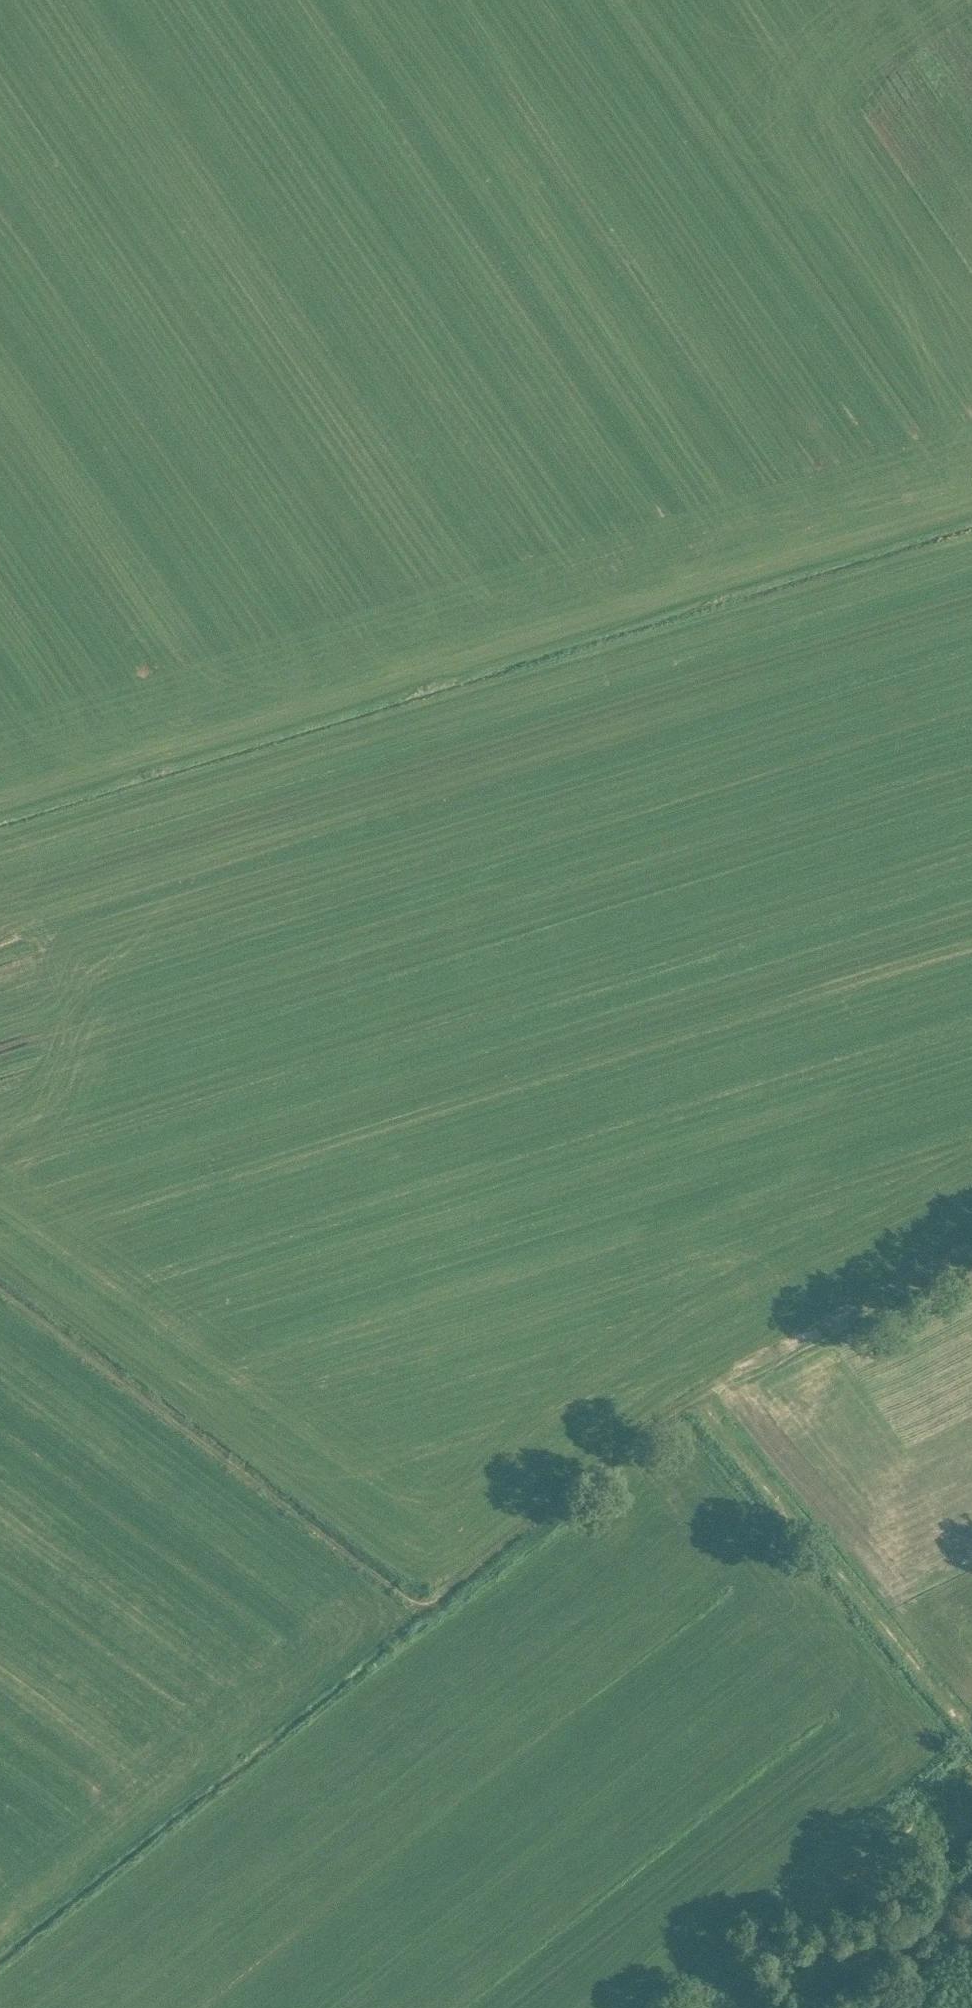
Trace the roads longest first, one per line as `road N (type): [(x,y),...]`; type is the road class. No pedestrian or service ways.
road 1 (track): [(701,1402),(640,1441),(416,1620),(0,1293)]
road 2 (track): [(701,1402),(971,1726)]
road 3 (track): [(971,1262),(701,1402)]

